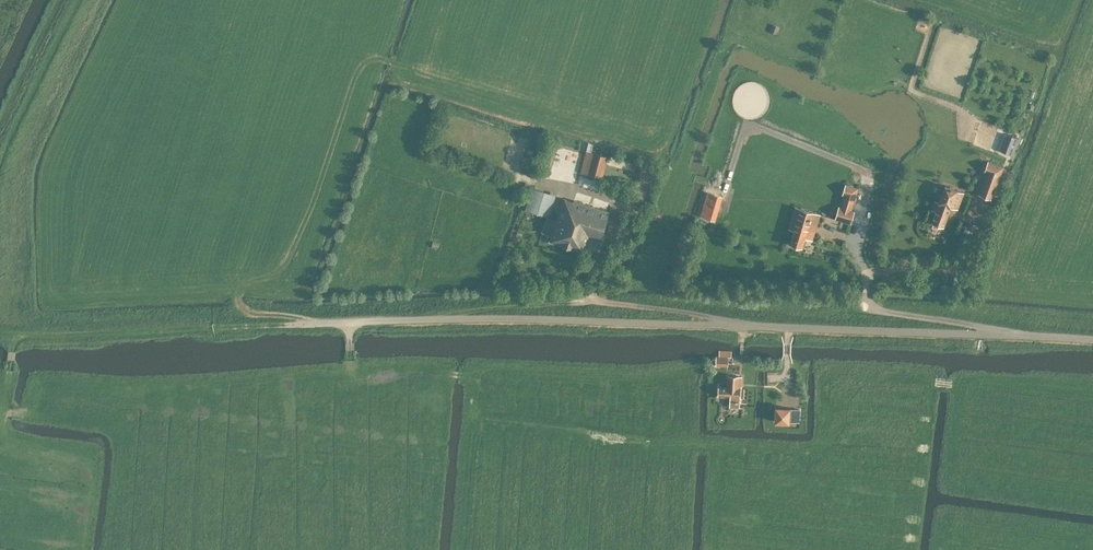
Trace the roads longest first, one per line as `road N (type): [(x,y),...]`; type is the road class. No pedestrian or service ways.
road 1 (unclassified): [(1092,339),(588,319),(295,322)]
road 2 (track): [(430,319),(461,309),(592,300),(714,316),(741,325),(741,342)]
road 3 (track): [(16,337),(295,322)]
road 4 (track): [(80,0),(0,180)]

